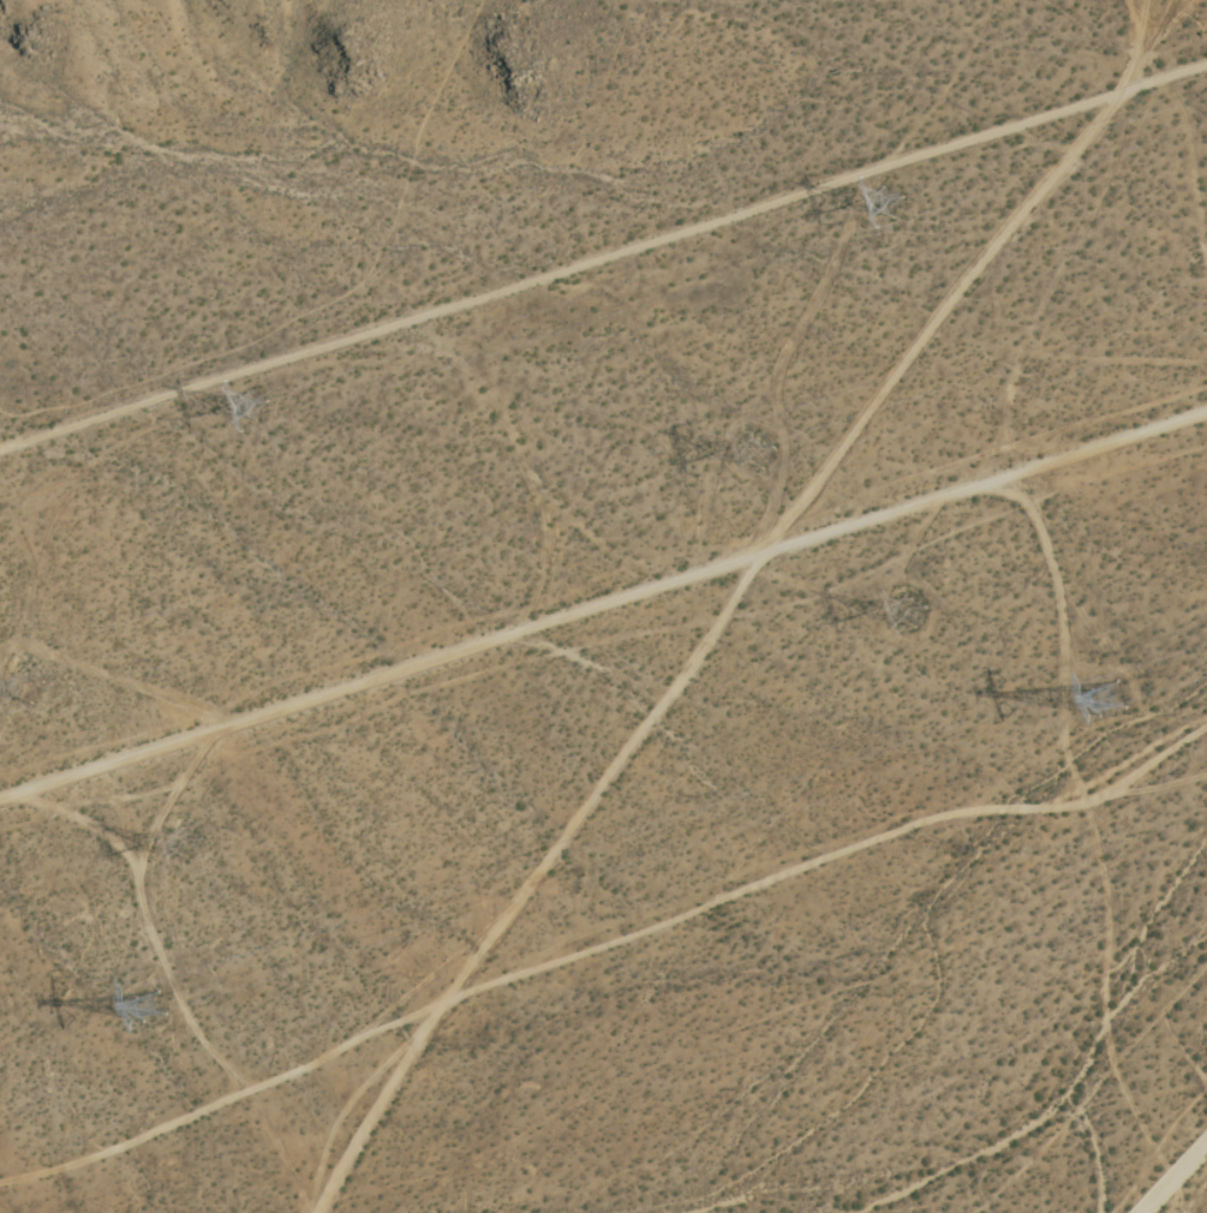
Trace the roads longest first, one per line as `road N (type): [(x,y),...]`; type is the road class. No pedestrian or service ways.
road 1 (track): [(0,805),(1206,394)]

